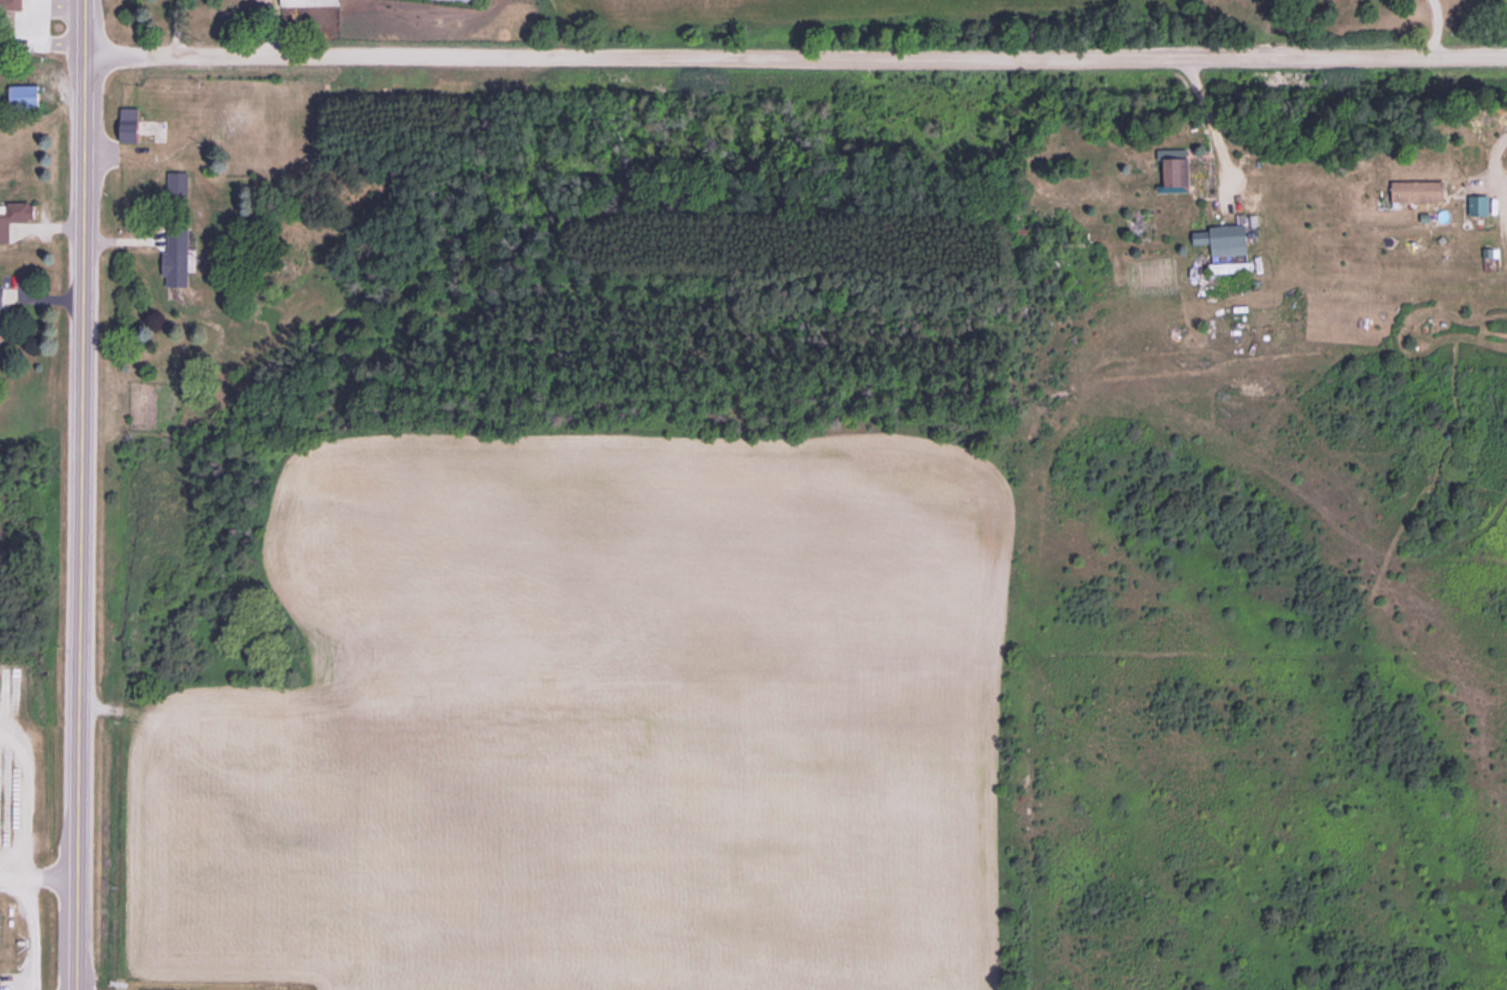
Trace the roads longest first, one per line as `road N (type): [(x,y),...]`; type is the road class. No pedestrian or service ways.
road 1 (residential): [(1506,58),(90,56)]
road 2 (secondary): [(81,989),(90,56)]

